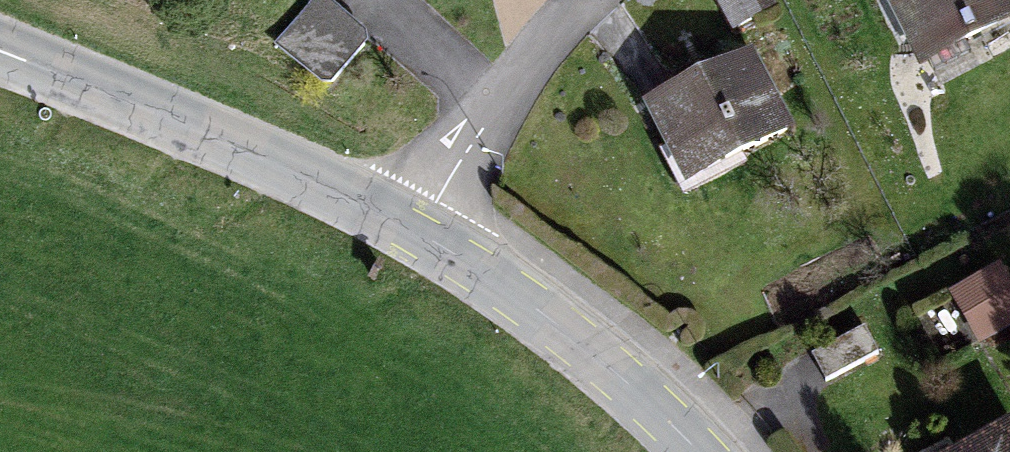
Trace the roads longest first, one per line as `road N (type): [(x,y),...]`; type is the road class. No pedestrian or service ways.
road 1 (tertiary): [(421,242),(240,155),(0,59)]
road 2 (tertiary): [(688,451),(569,339),(421,242)]
road 3 (residential): [(421,242),(537,58),(598,0)]

